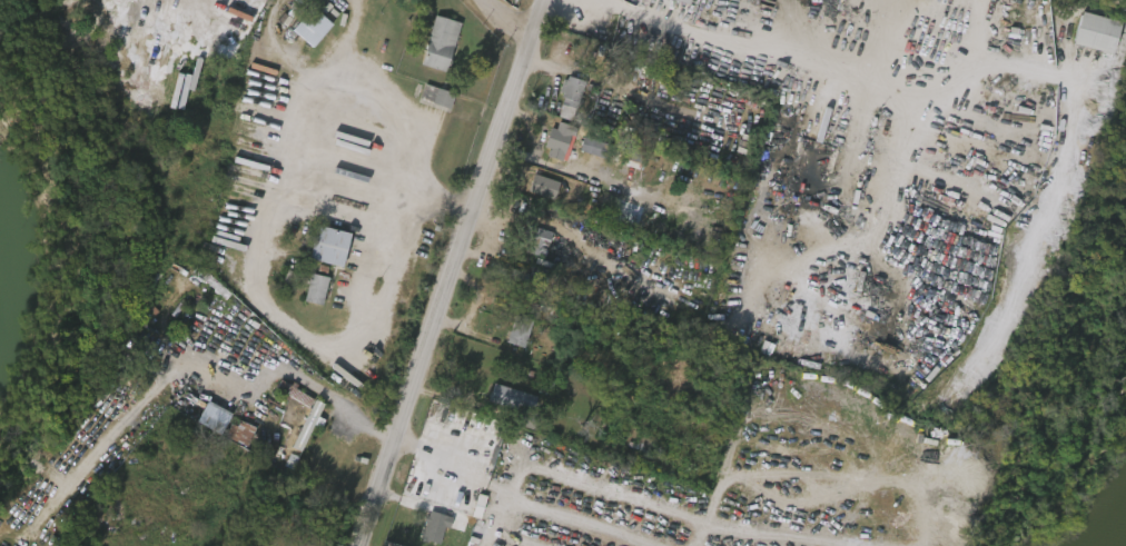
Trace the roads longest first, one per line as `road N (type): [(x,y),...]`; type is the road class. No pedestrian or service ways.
road 1 (tertiary): [(364,545),(546,0)]

